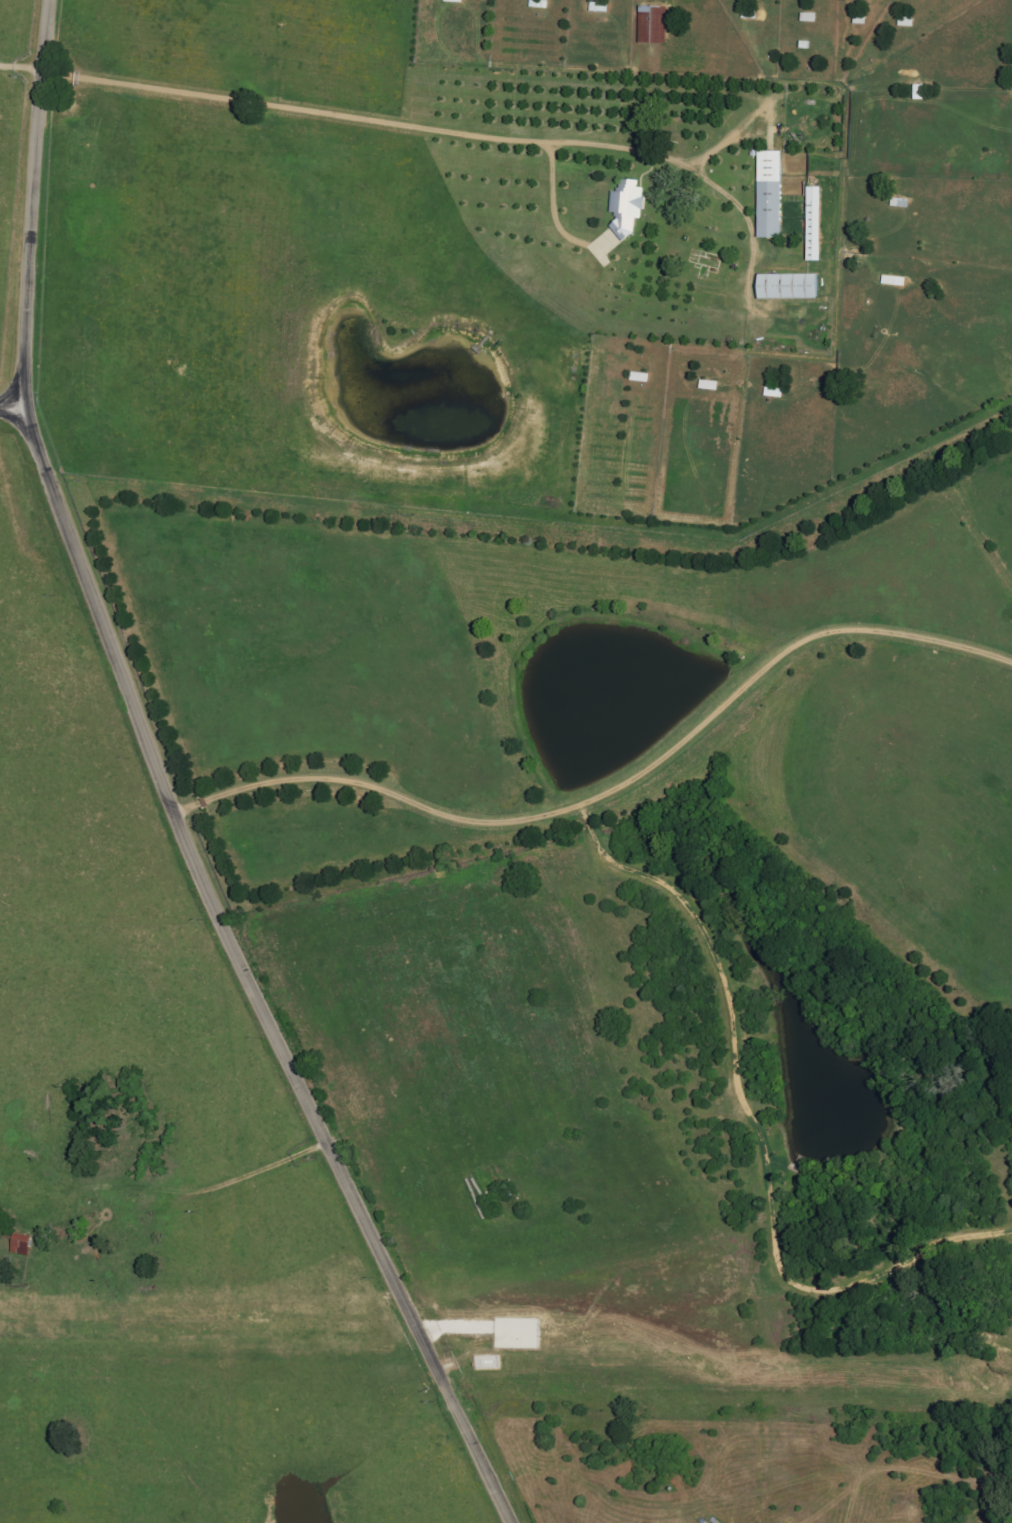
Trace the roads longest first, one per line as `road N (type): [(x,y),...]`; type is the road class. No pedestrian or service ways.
road 1 (residential): [(511,1522),(235,952),(39,461),(26,379),(52,0)]

